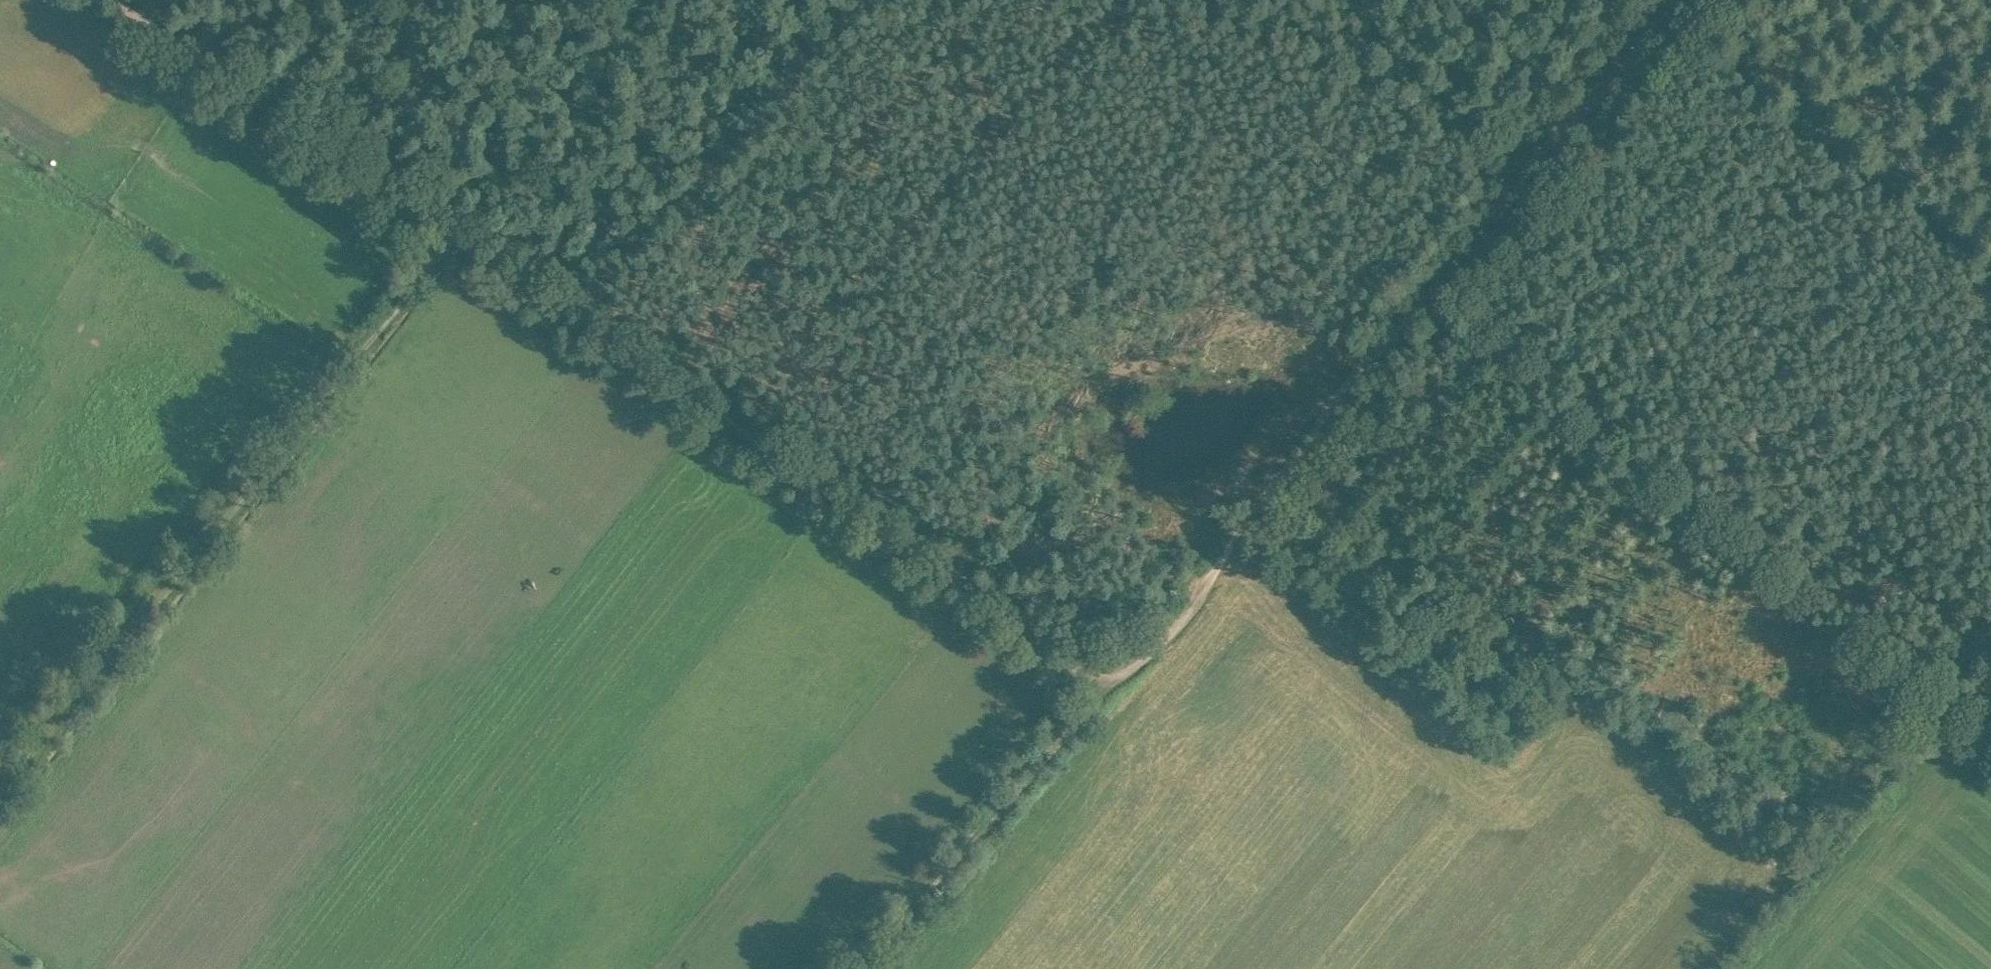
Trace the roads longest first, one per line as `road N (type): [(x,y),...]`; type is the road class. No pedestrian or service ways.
road 1 (track): [(1102,679),(113,0)]
road 2 (track): [(1102,679),(1186,608),(1307,434),(1678,0)]
road 3 (track): [(449,233),(0,767)]
road 4 (track): [(863,968),(1102,679)]

